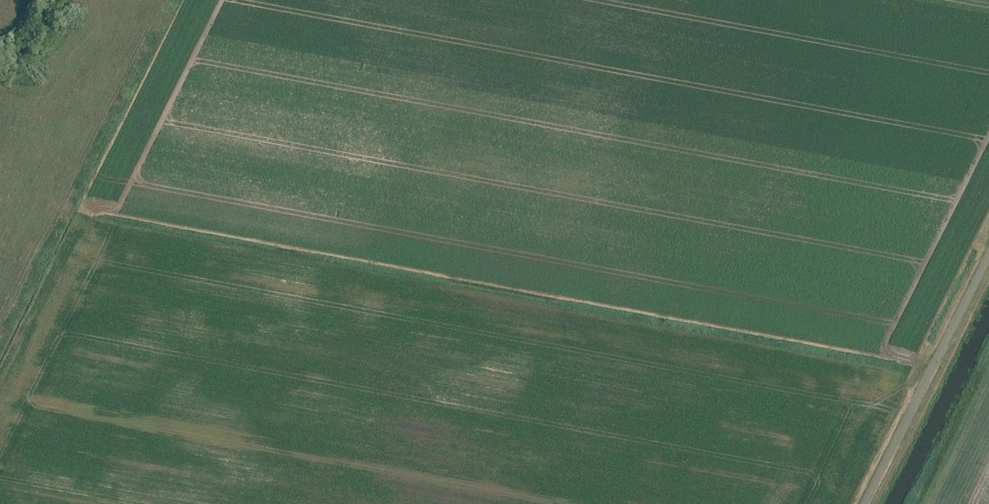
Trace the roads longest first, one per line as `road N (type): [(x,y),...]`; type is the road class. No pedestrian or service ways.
road 1 (unclassified): [(864,503),(988,254)]

